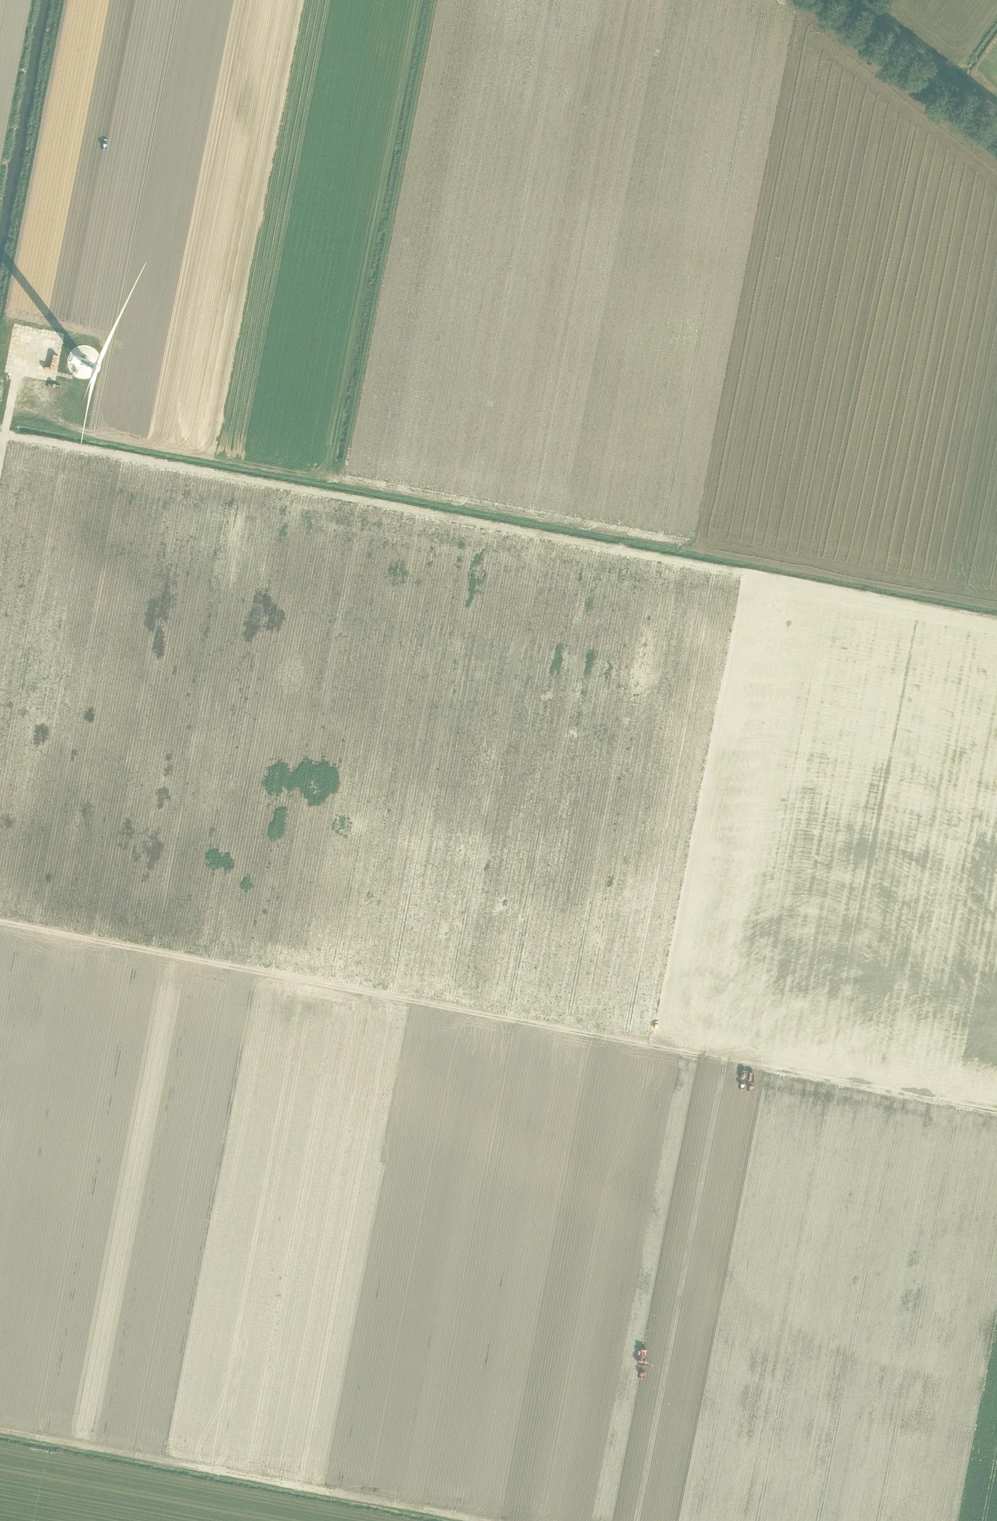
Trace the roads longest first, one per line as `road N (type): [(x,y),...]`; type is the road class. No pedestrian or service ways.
road 1 (unclassified): [(996,127),(834,0)]

